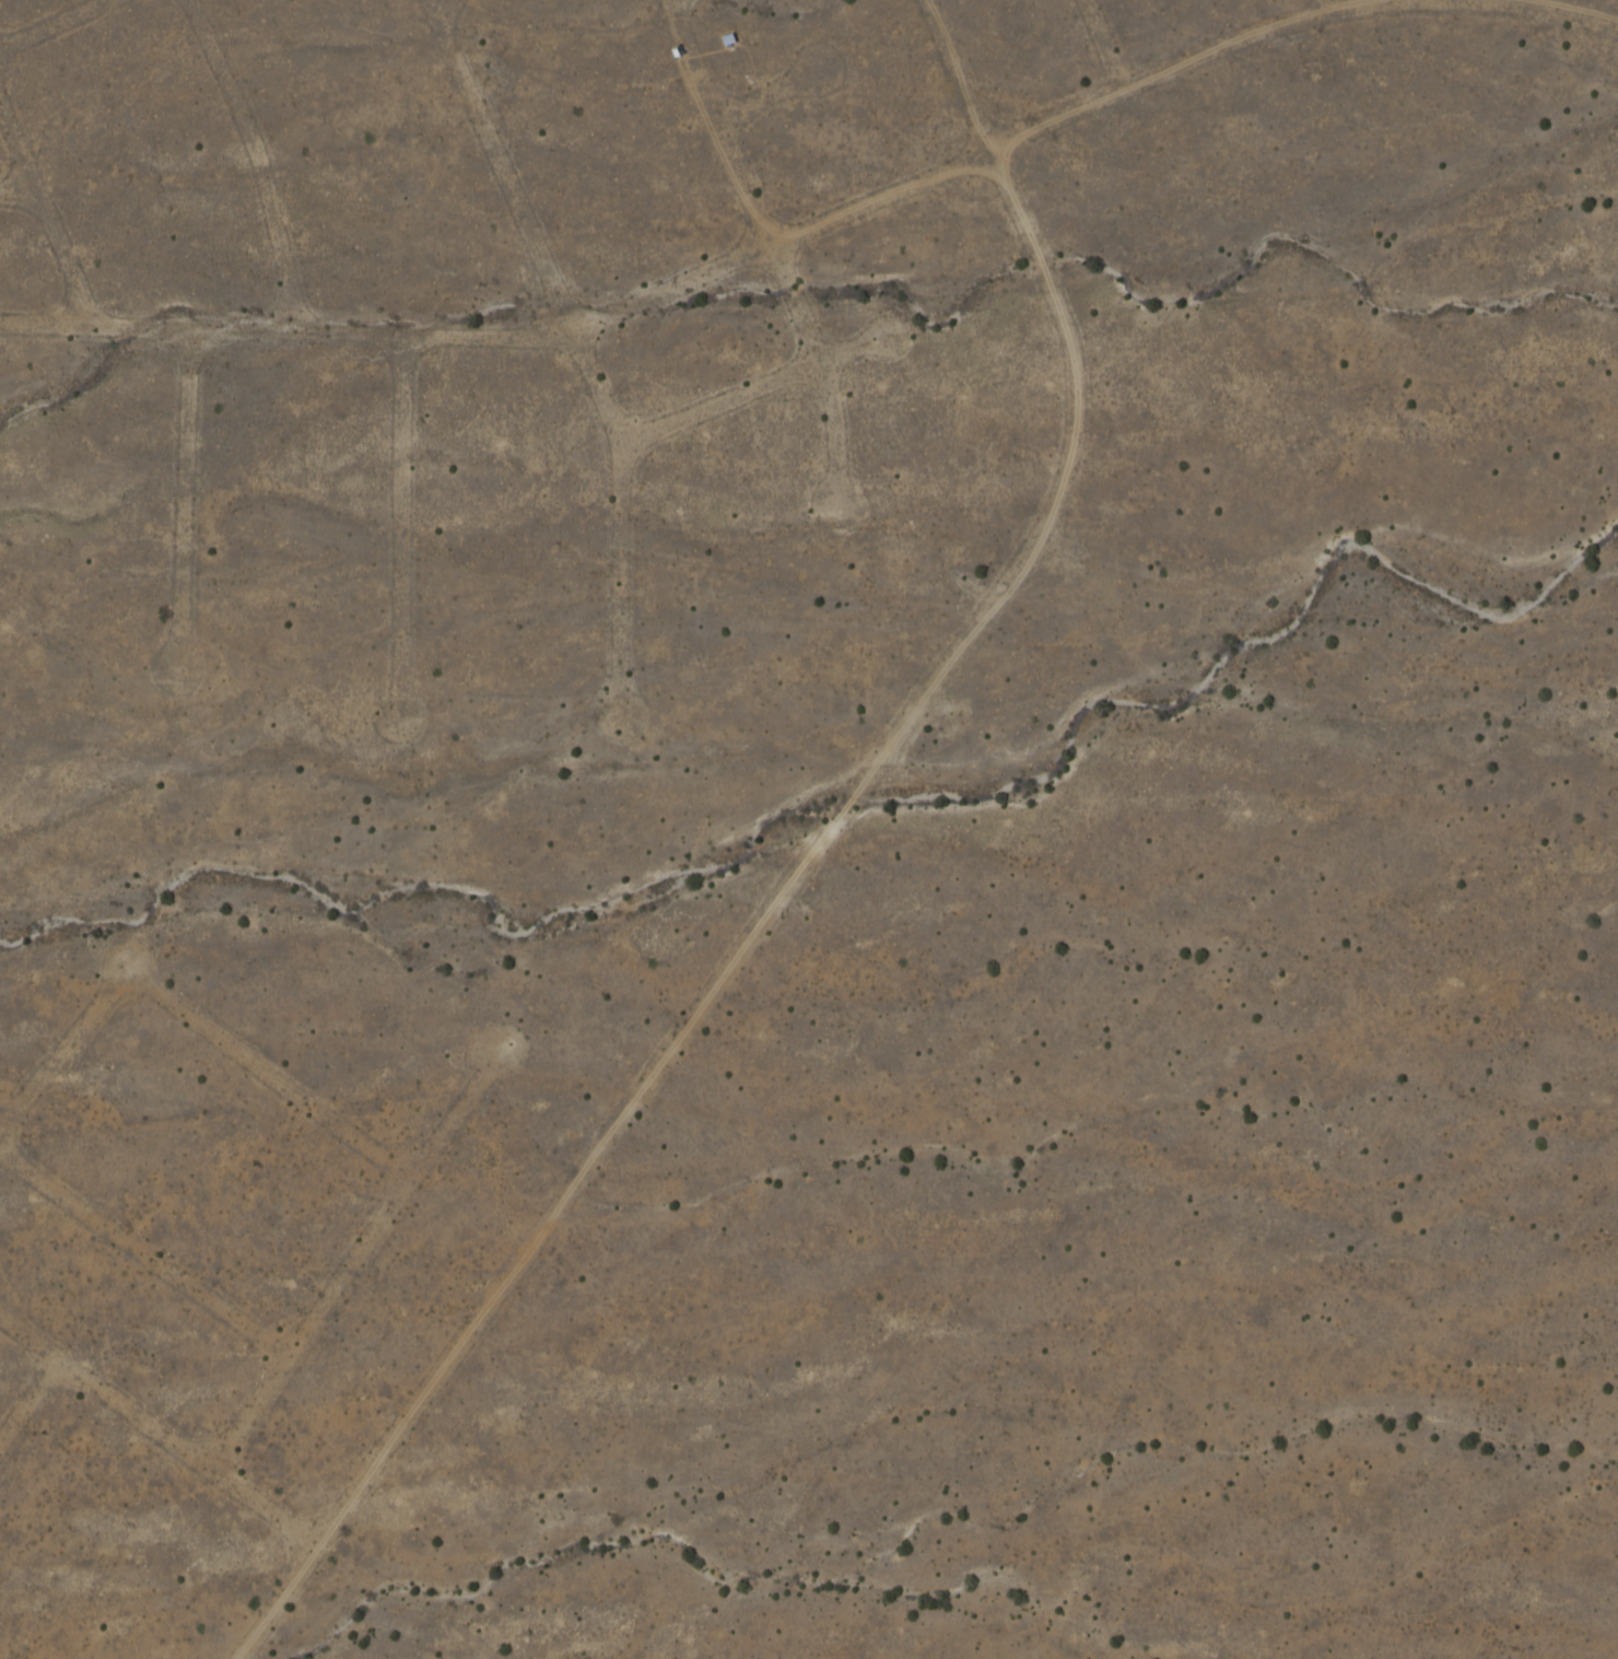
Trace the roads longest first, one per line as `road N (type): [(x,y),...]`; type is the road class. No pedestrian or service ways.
road 1 (track): [(1617,1565),(1479,1602),(1229,1613),(1116,1636),(1096,1658)]

